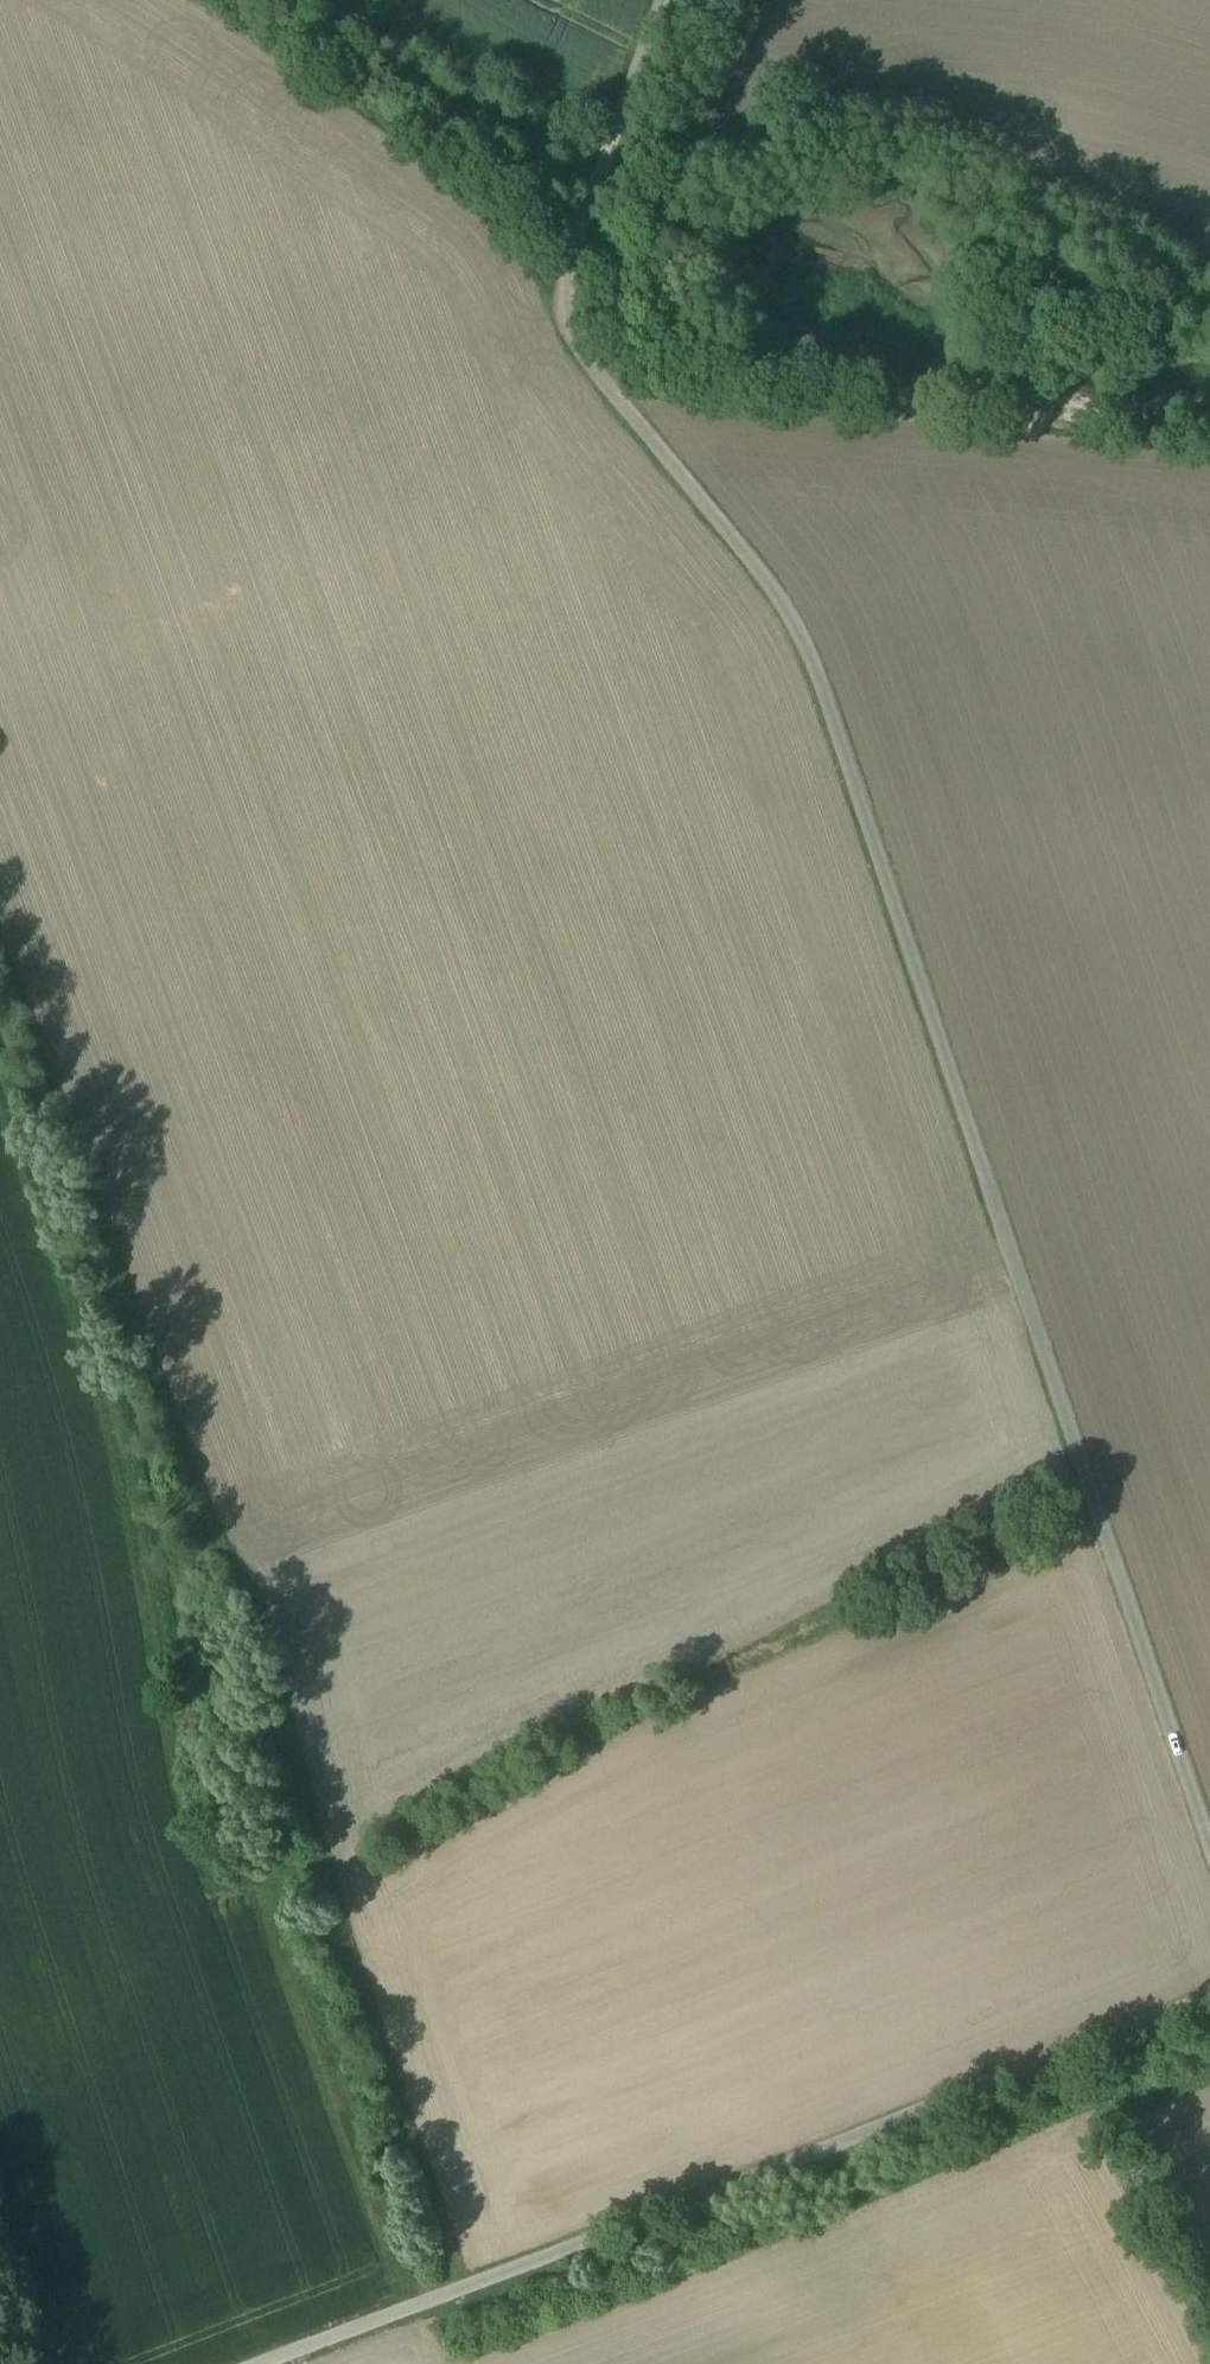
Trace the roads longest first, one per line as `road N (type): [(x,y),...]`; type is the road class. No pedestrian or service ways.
road 1 (residential): [(654,0),(566,253),(564,310),(806,633),(1078,1454),(1209,1820)]
road 2 (residential): [(1209,1987),(245,2363)]

